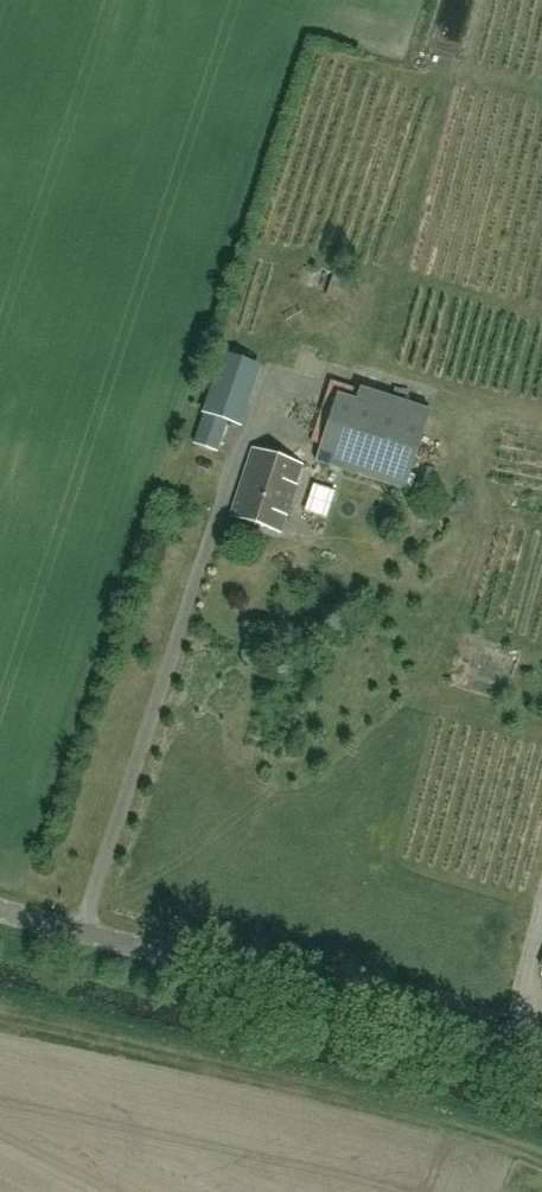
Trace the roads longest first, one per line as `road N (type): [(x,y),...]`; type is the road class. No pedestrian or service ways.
road 1 (track): [(541,1159),(384,1106),(0,1010)]
road 2 (unclassified): [(541,1055),(0,915)]

